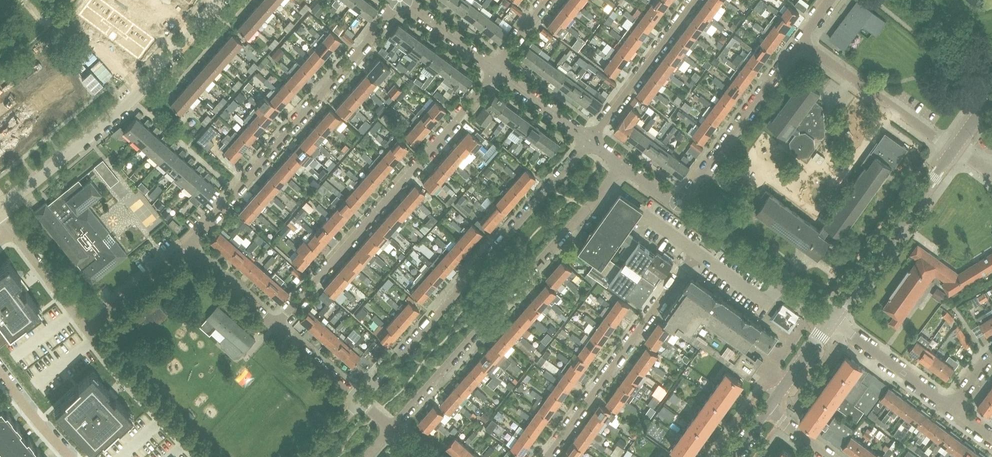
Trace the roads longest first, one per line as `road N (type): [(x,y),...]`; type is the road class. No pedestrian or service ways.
road 1 (residential): [(590,141),(360,401)]
road 2 (residential): [(276,325),(495,69)]
road 3 (residential): [(186,249),(399,0)]
road 4 (residential): [(392,429),(599,193)]
road 5 (residential): [(0,206),(107,122),(220,0)]
road 6 (residential): [(697,252),(549,456)]
road 7 (residential): [(676,206),(800,39)]
road 8 (tertiary): [(831,319),(953,151)]
road 9 (residential): [(953,151),(800,39)]
road 10 (residential): [(590,141),(696,0)]
road 11 (residential): [(202,456),(86,329)]
road 12 (residential): [(951,408),(831,319)]
road 13 (unclassified): [(780,284),(676,206)]
road 14 (residential): [(86,329),(186,249)]
road 15 (residential): [(86,329),(10,230)]

